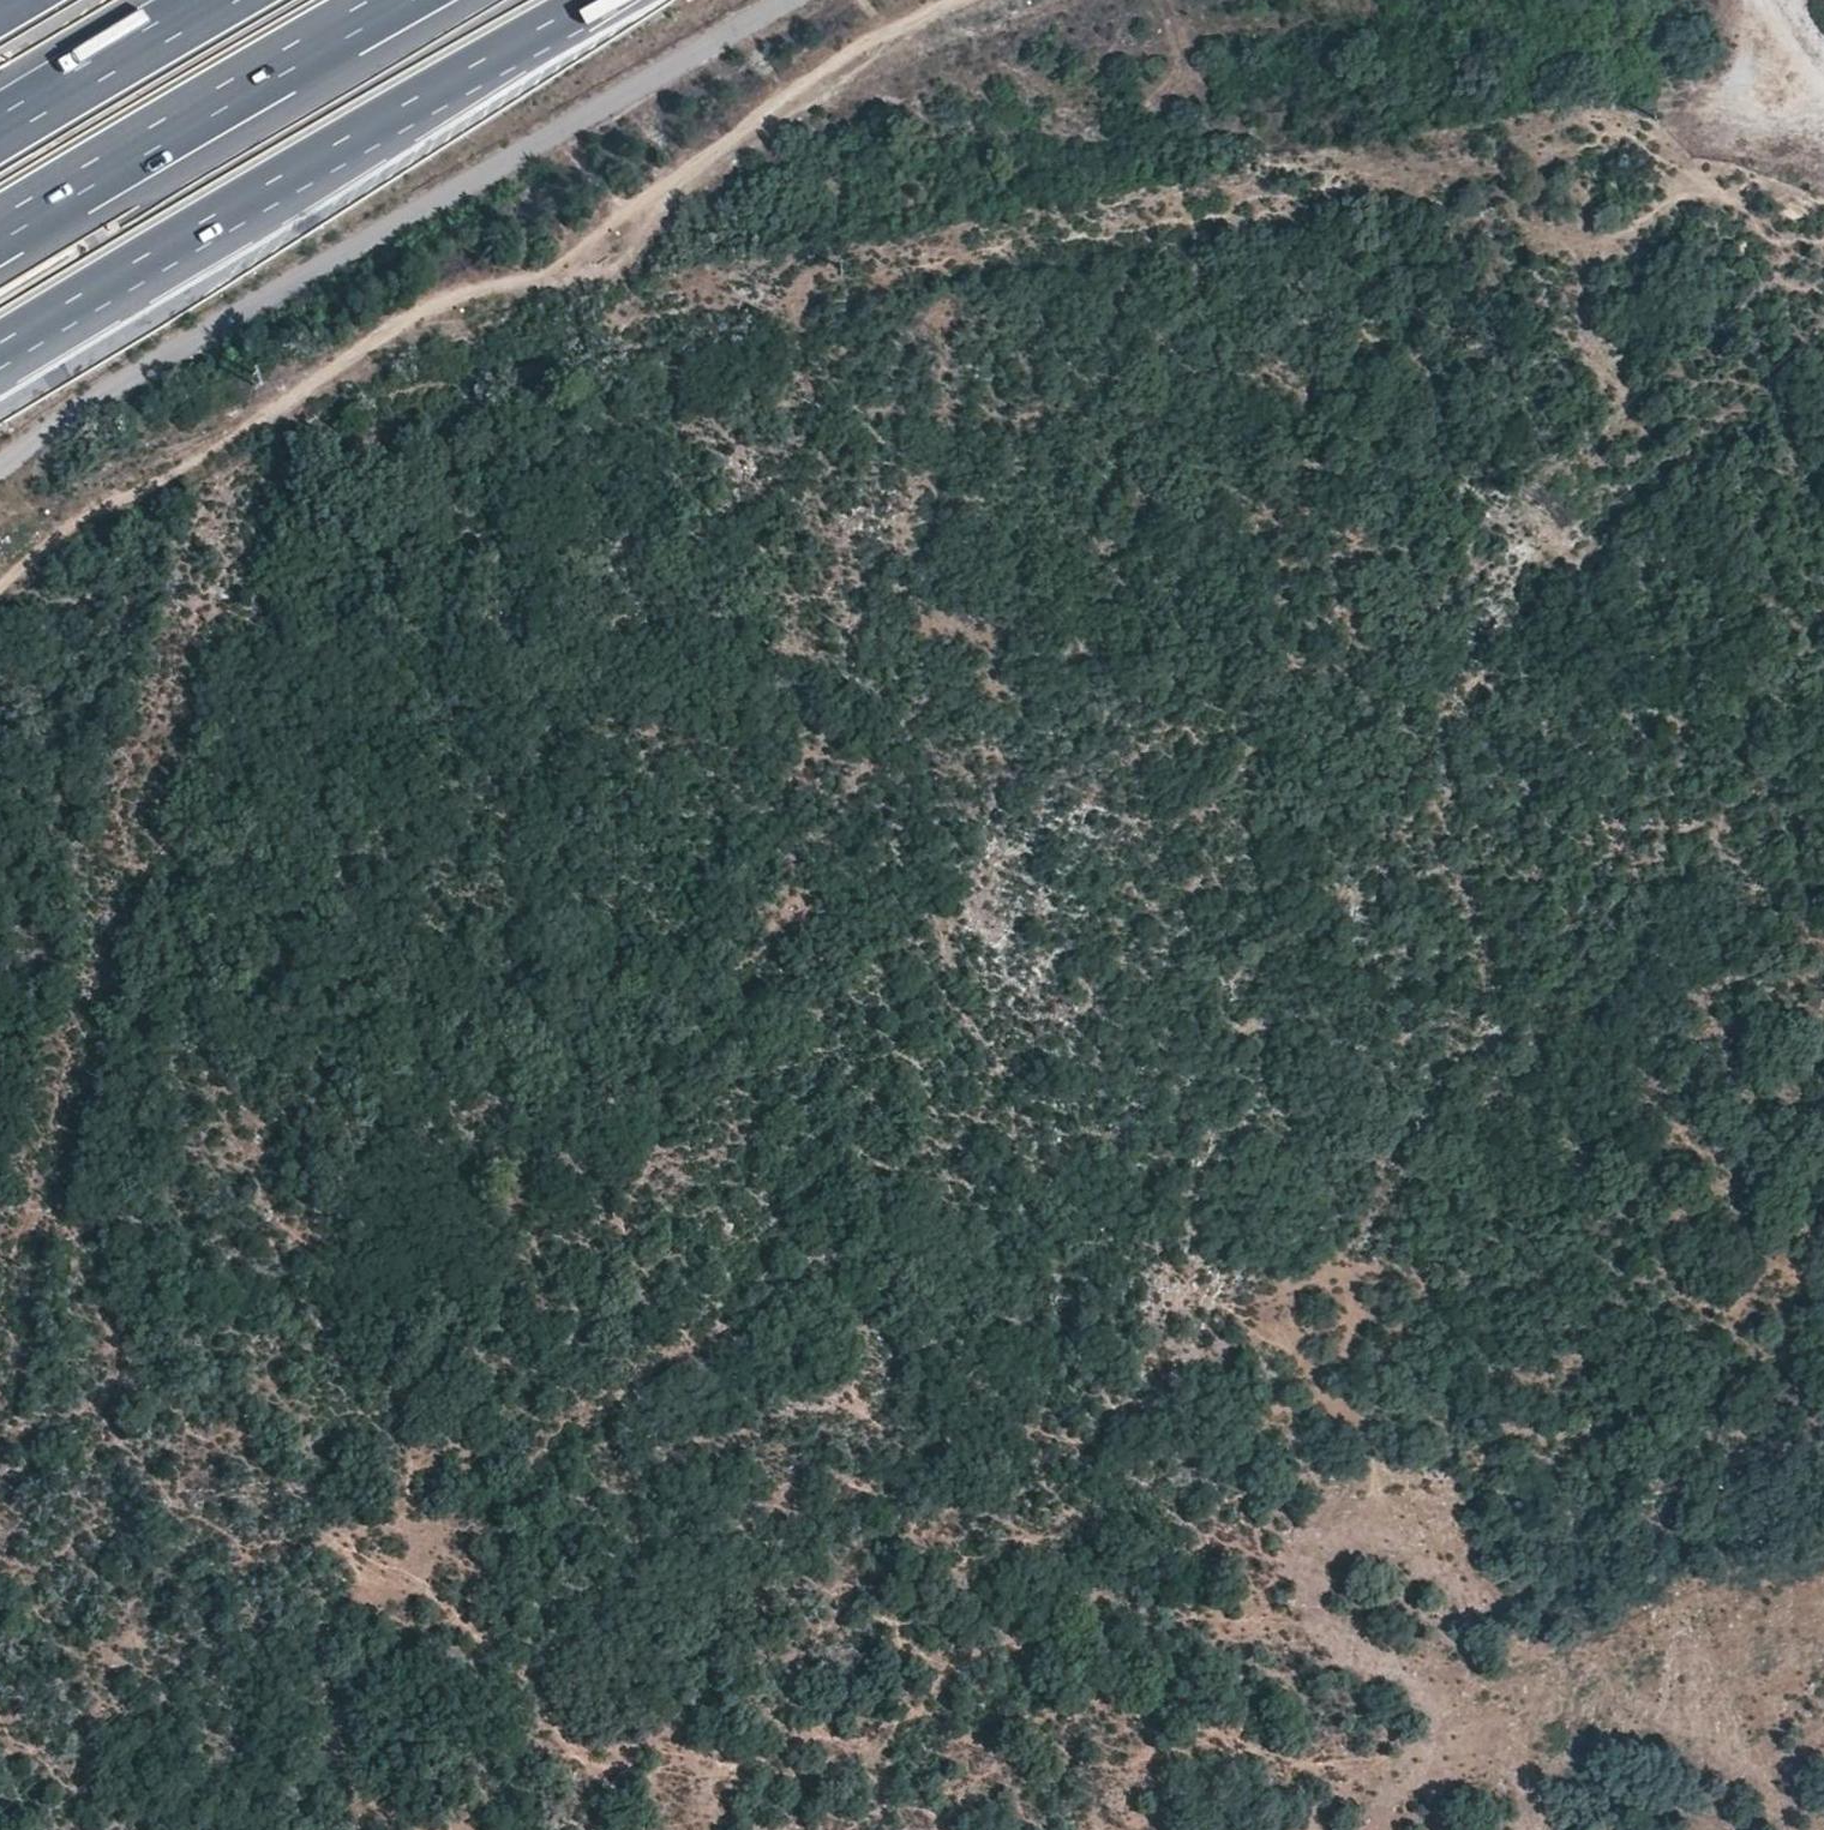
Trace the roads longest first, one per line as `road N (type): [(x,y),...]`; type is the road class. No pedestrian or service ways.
road 1 (motorway): [(0,357),(600,0)]
road 2 (motorway): [(0,229),(392,0)]
road 3 (motorway): [(216,0),(0,128)]

